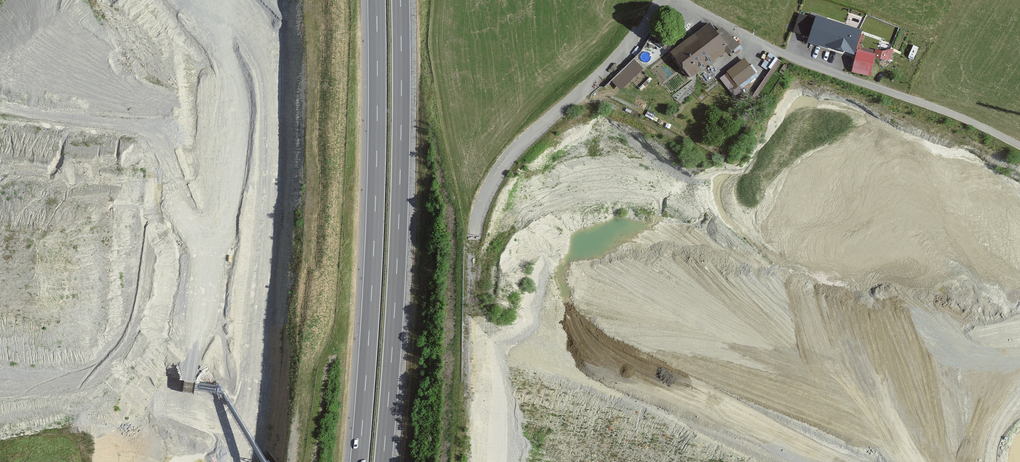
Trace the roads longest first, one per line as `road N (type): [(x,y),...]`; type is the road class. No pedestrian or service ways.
road 1 (motorway): [(383,461),(399,213),(401,0)]
road 2 (motorway): [(377,0),(375,212),(359,461)]
road 3 (residential): [(670,0),(779,54),(1019,149)]

